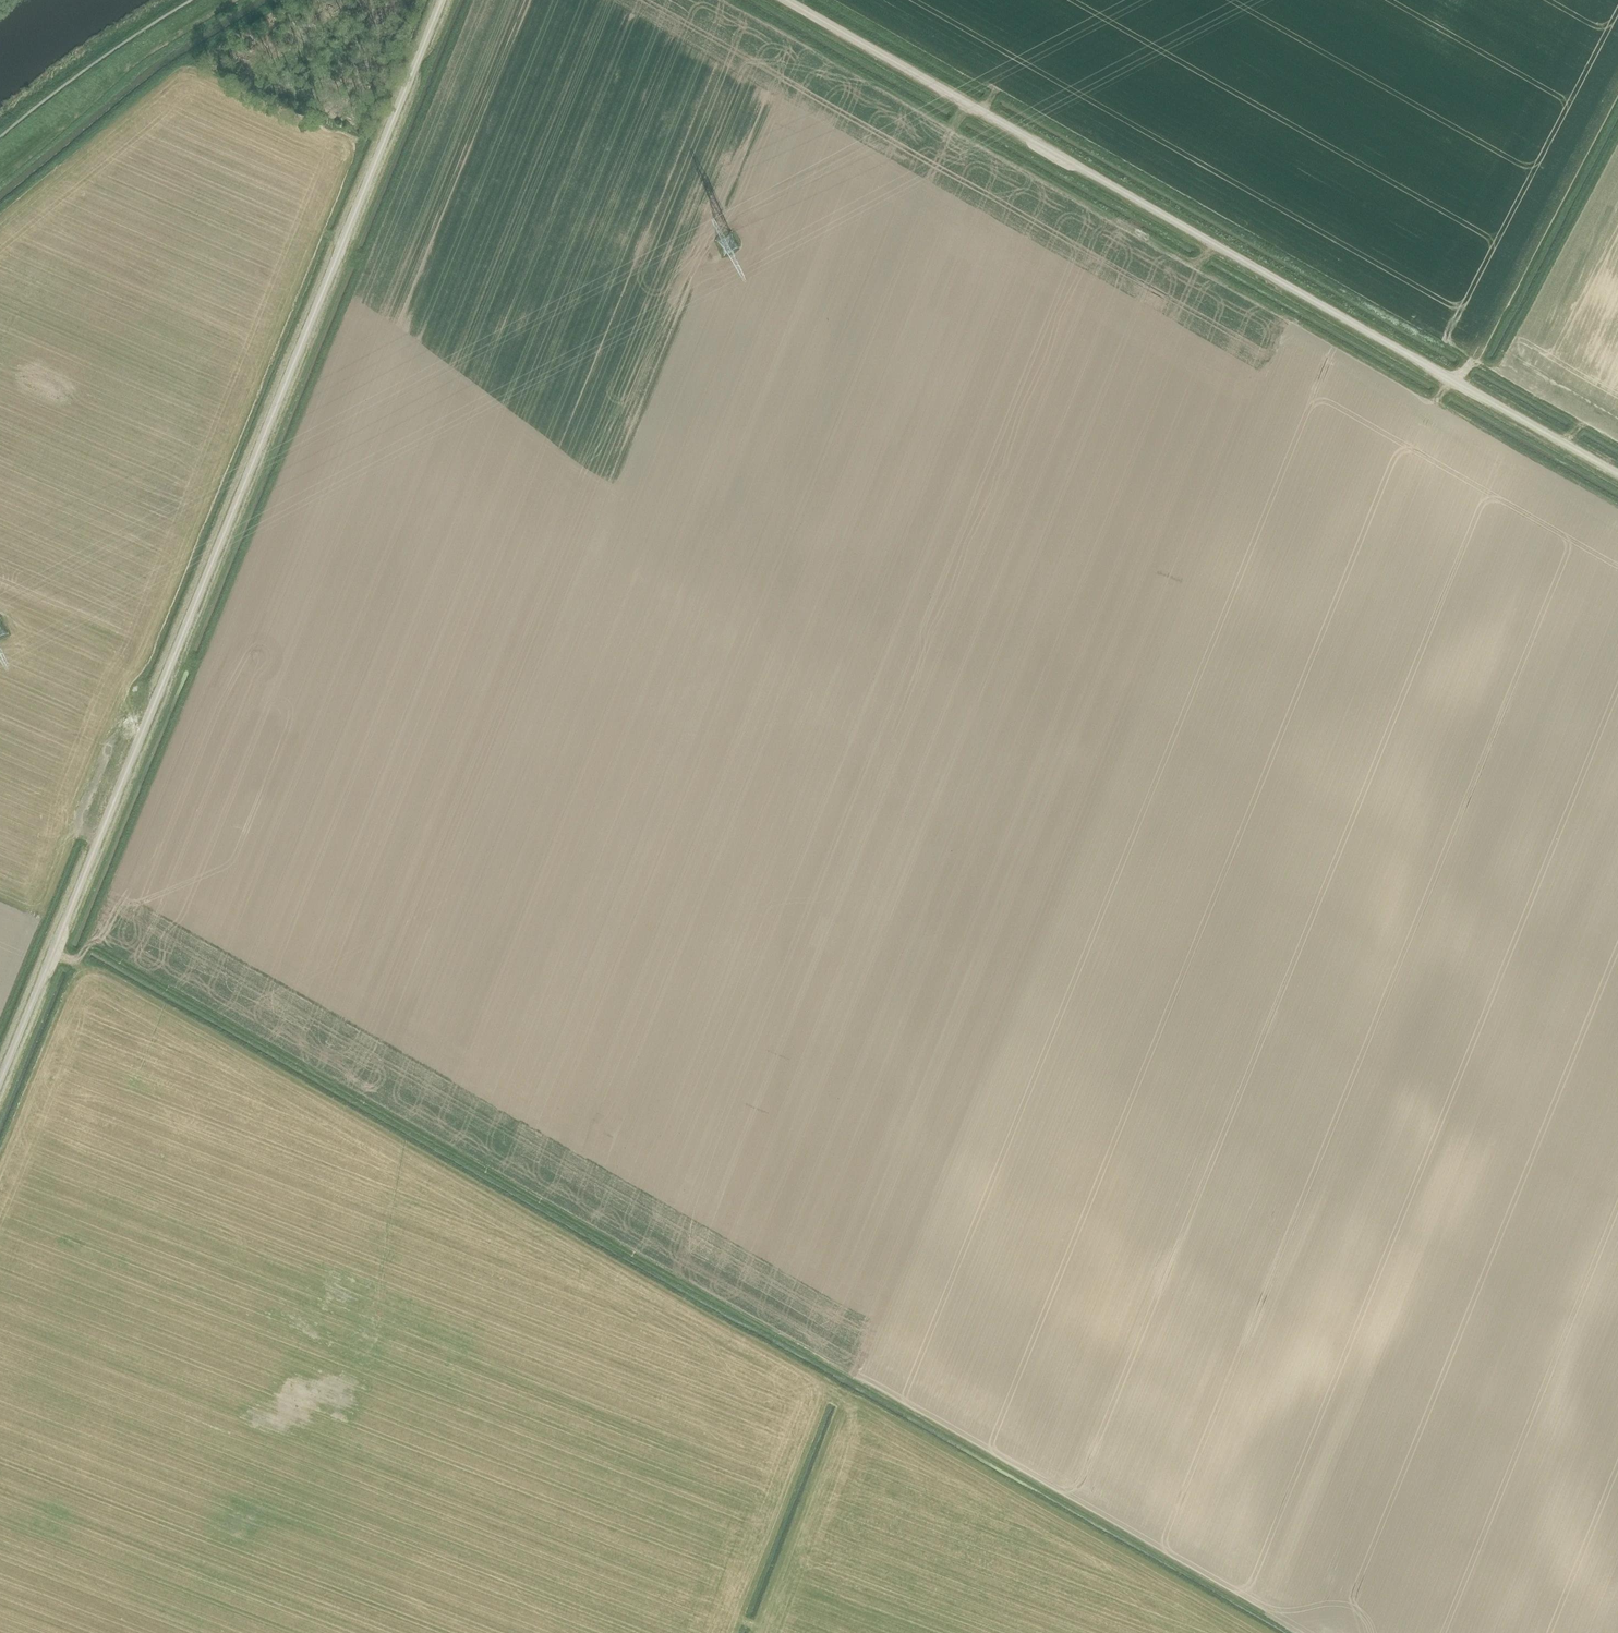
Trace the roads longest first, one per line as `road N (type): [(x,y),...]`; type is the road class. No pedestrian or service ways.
road 1 (unclassified): [(0,1081),(441,0)]
road 2 (unclassified): [(1617,473),(787,0)]

